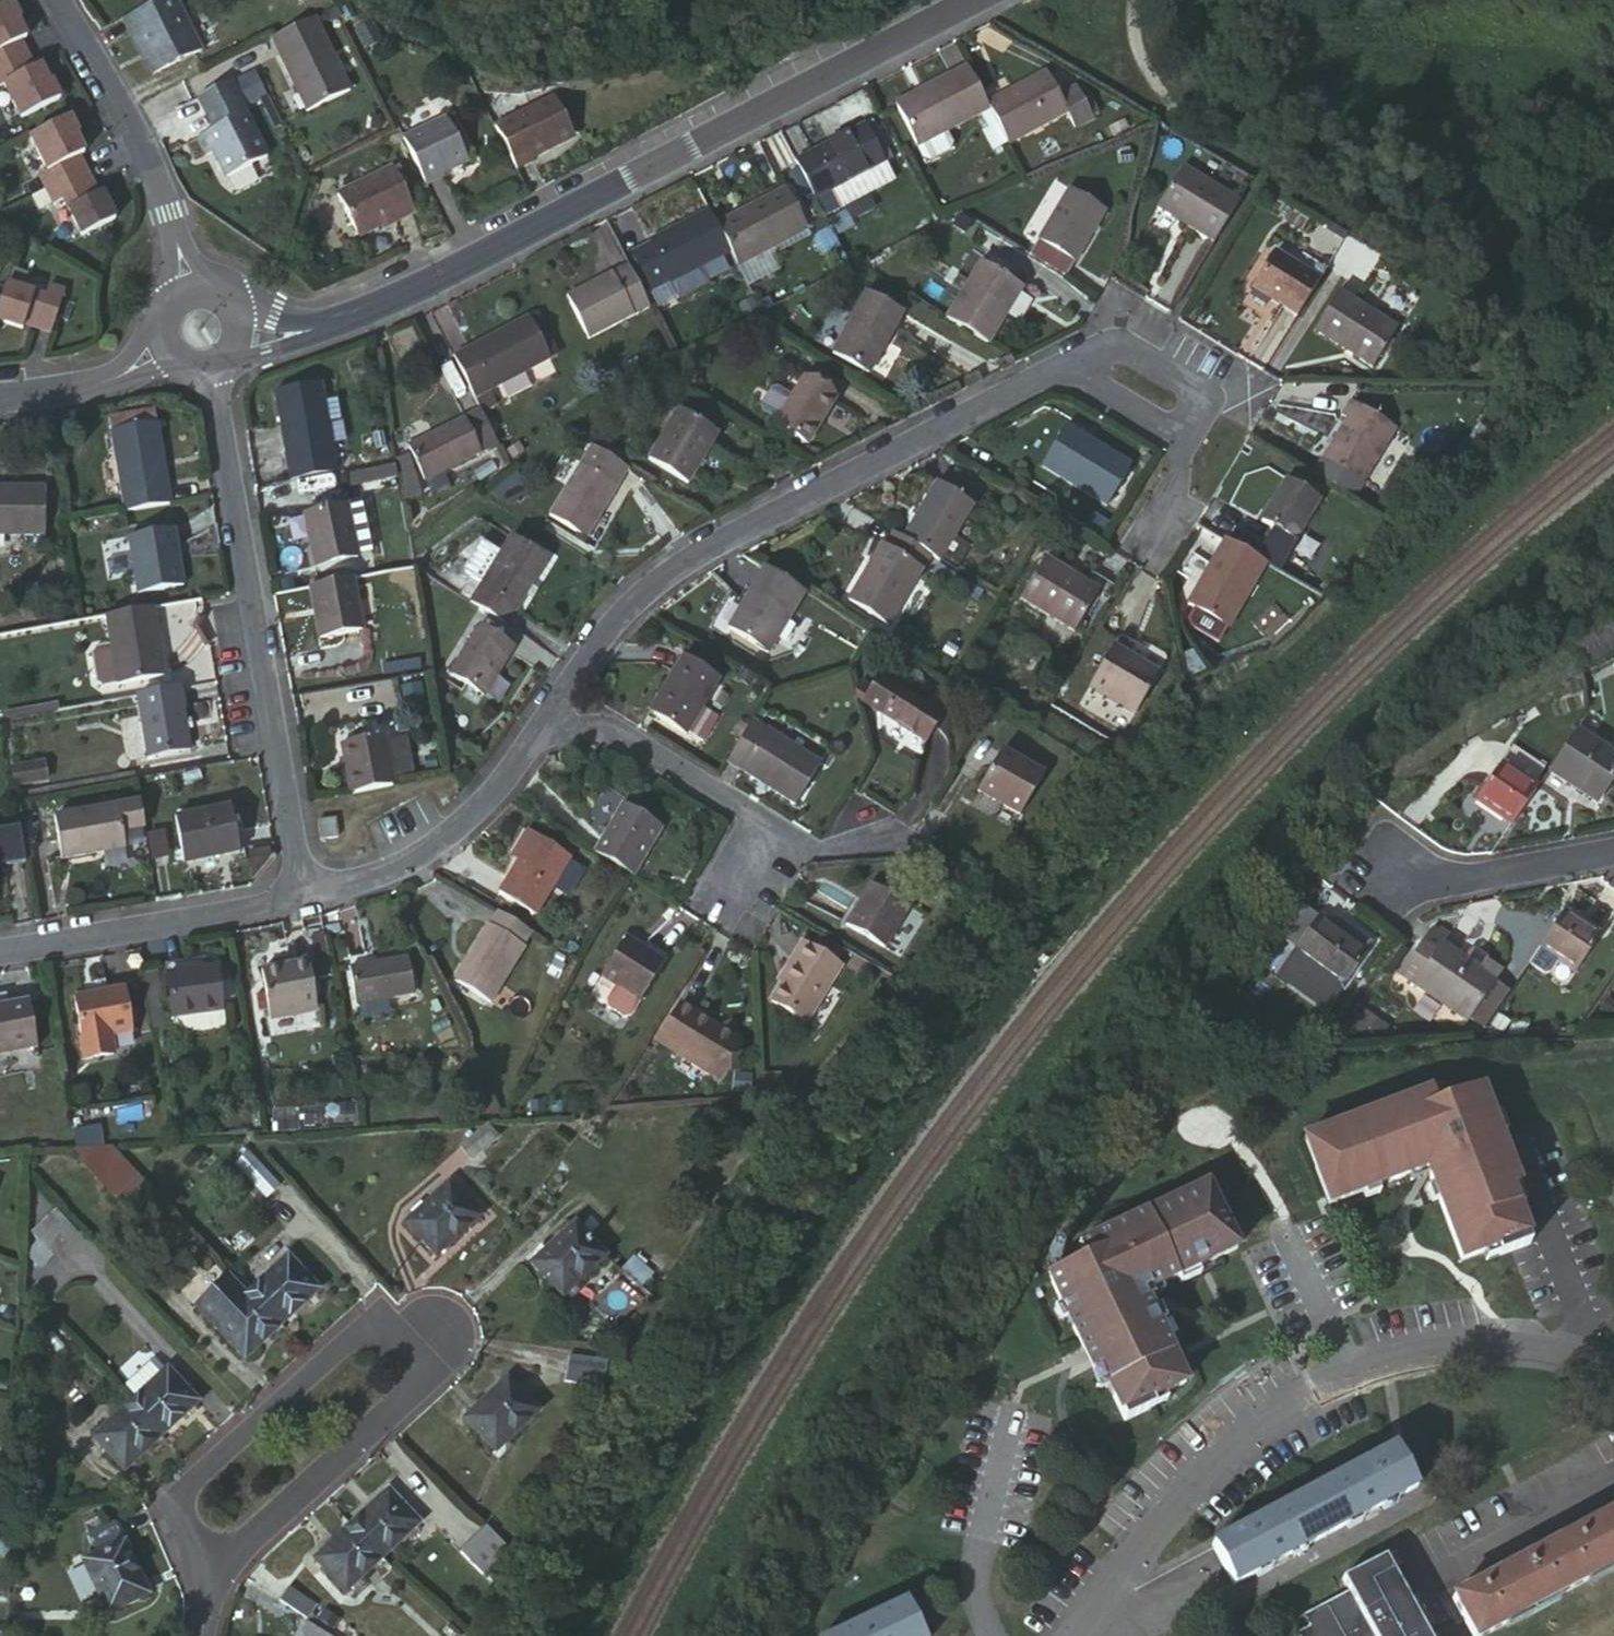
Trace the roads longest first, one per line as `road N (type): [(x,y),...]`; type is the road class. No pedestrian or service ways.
road 1 (residential): [(949,0),(339,311),(288,323),(240,319)]
road 2 (residential): [(222,1548),(427,1387),(429,1363),(415,1333),(381,1319),(353,1326),(196,1466),(177,1499),(183,1522),(206,1543)]
road 3 (residential): [(1065,1635),(1215,1446),(1309,1379),(1441,1335),(1551,1351),(1613,1375)]
road 4 (residential): [(539,720),(632,587),(726,524),(974,402),(1067,365)]
road 5 (residential): [(290,888),(200,367)]
road 6 (residential): [(539,720),(600,725),(668,752),(771,817),(735,891)]
road 7 (residential): [(179,286),(161,202),(50,0)]
road 8 (residential): [(290,888),(406,858),(517,755),(539,720)]
road 9 (residential): [(0,943),(290,888)]
road 10 (residential): [(1613,845),(1455,878),(1385,852)]
road 11 (residential): [(1067,365),(1086,335),(1161,364),(1191,397),(1181,419),(1169,423)]
road 12 (residential): [(161,346),(0,383)]

